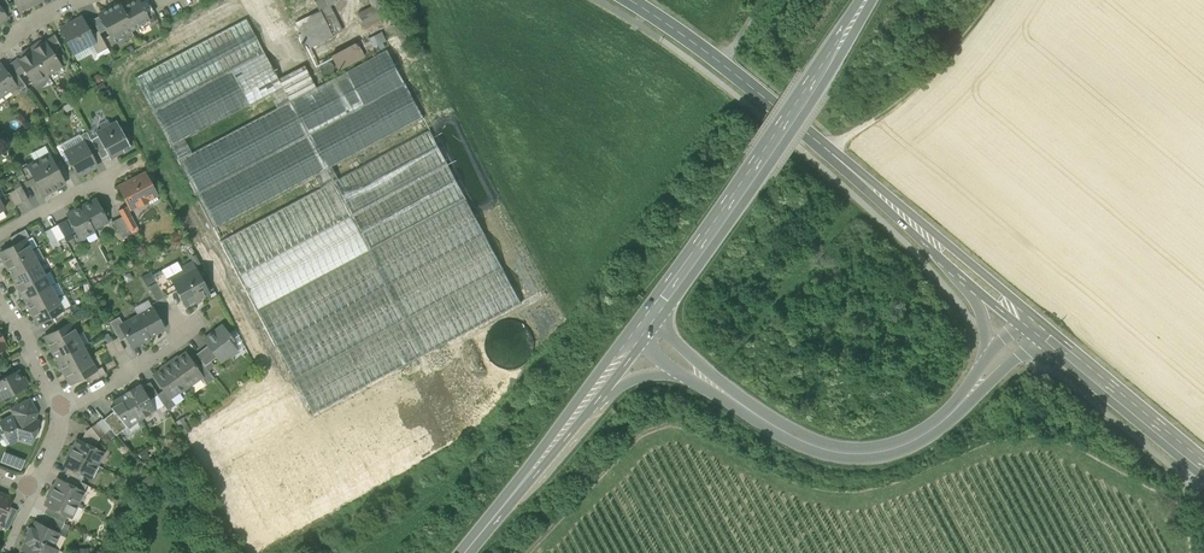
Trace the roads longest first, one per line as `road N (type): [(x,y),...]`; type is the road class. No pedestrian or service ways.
road 1 (tertiary): [(966,270),(724,65),(630,0)]
road 2 (primary): [(651,317),(866,0)]
road 3 (track): [(829,152),(919,84),(987,0)]
road 4 (primary): [(747,409),(826,449),(858,455),(894,449),(941,424)]
road 5 (primary): [(464,552),(597,391)]
road 6 (tertiary): [(1203,468),(1046,340)]
road 7 (residential): [(59,406),(122,381),(203,318)]
road 8 (residential): [(0,233),(124,167)]
road 9 (primary): [(941,424),(1046,340)]
road 10 (primary): [(747,409),(651,317)]
road 11 (residential): [(0,297),(59,406)]

